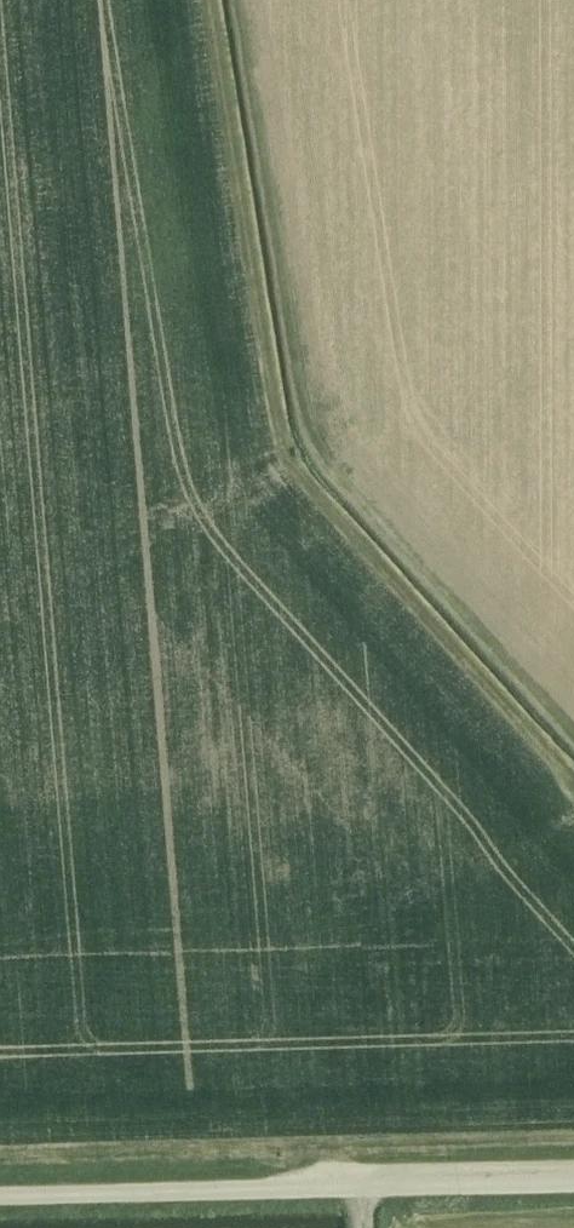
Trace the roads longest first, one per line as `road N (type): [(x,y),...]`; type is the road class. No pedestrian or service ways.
road 1 (unclassified): [(0,1195),(573,1182)]

